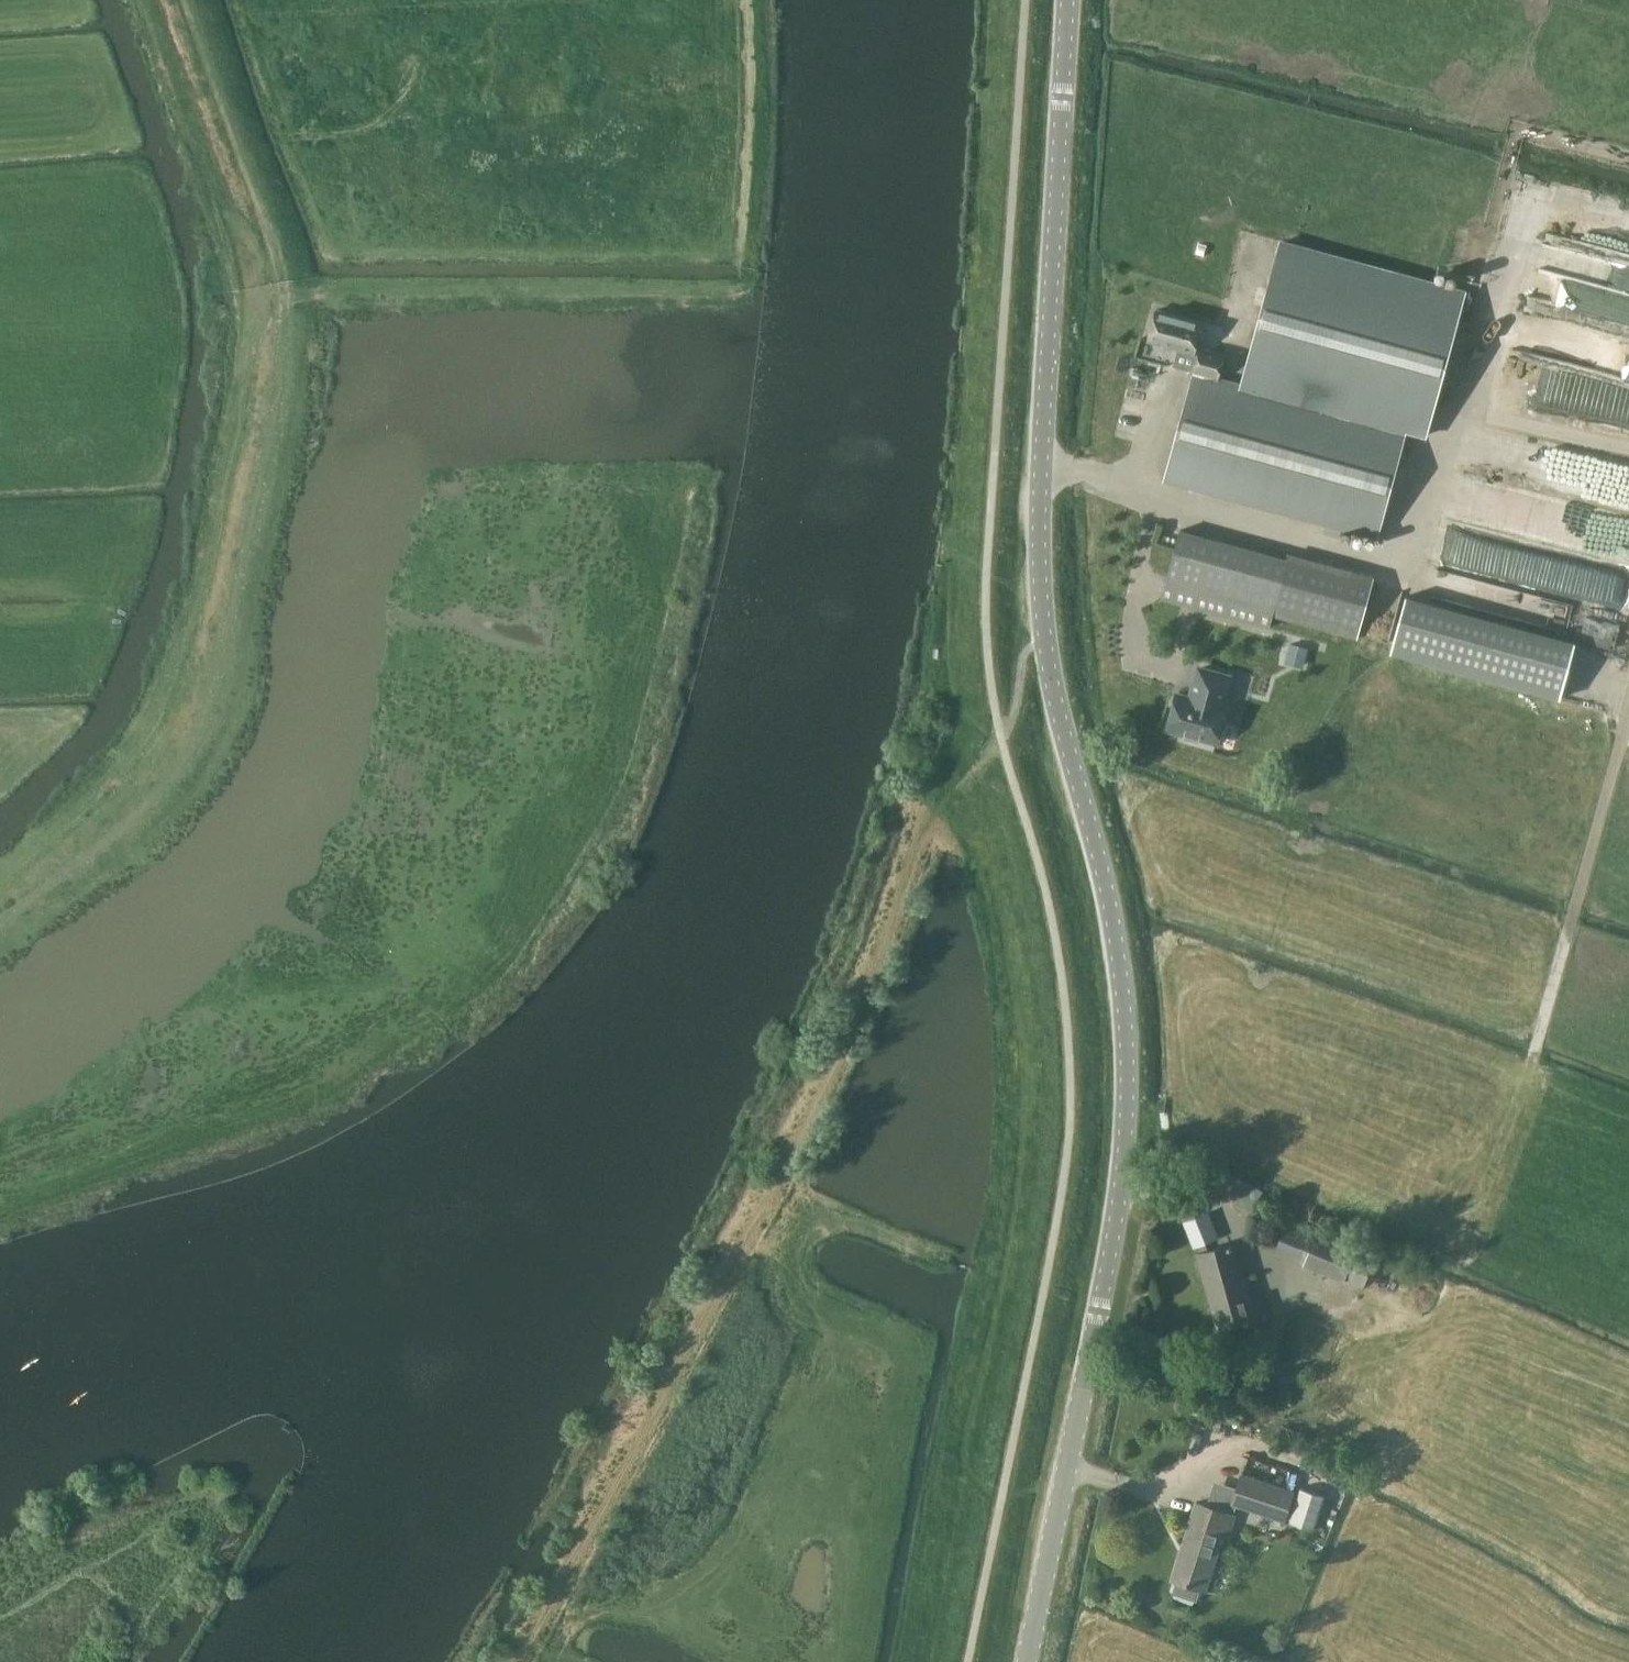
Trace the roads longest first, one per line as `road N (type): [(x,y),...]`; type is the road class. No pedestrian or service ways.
road 1 (tertiary): [(1028,1661),(1130,1147),(1133,1033),(1121,945),(1047,644),(1042,464),(1068,0)]

